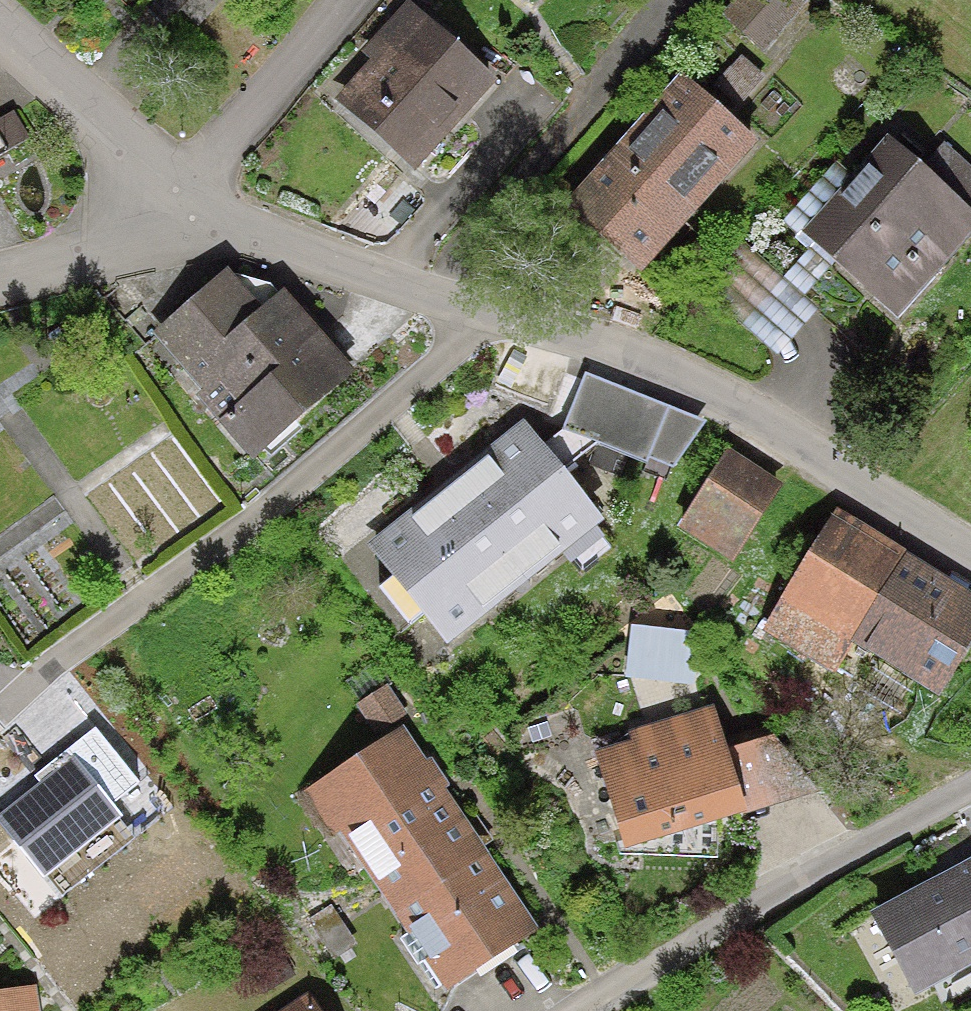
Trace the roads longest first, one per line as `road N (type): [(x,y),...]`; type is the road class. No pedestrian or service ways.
road 1 (residential): [(0,718),(55,666),(286,493),(421,379),(482,310)]
road 2 (residential): [(482,310),(624,358),(970,547)]
road 3 (residential): [(970,790),(599,1010)]
road 4 (residential): [(191,190),(386,278),(482,310)]
road 5 (residential): [(352,0),(301,76),(191,190)]
road 6 (residential): [(0,30),(61,90),(191,190)]
road 7 (residential): [(0,287),(114,251),(191,190)]

